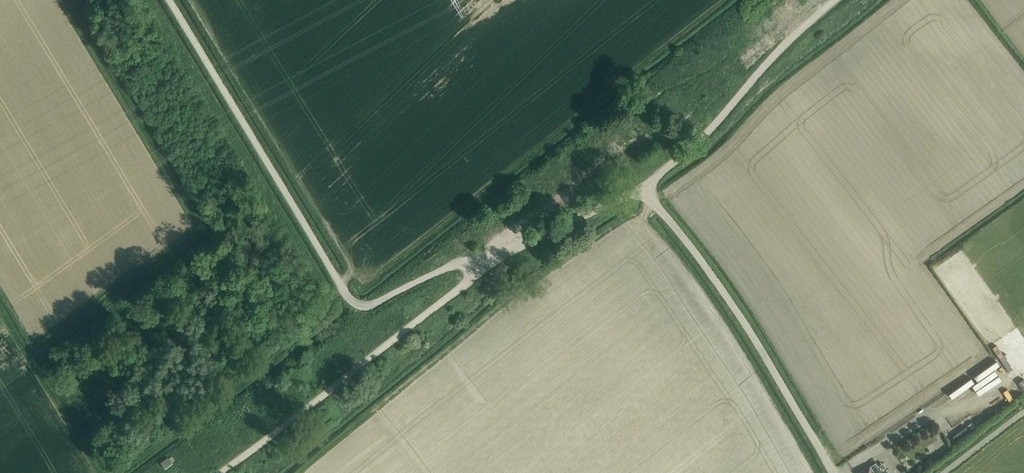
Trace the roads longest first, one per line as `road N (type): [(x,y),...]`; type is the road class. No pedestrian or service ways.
road 1 (unclassified): [(491,255),(363,307),(170,0)]
road 2 (unclassified): [(223,472),(491,255)]
road 3 (unclassified): [(644,188),(753,335),(834,472)]
road 4 (unclassified): [(644,188),(834,0)]
road 5 (unclassified): [(491,255),(644,188)]

